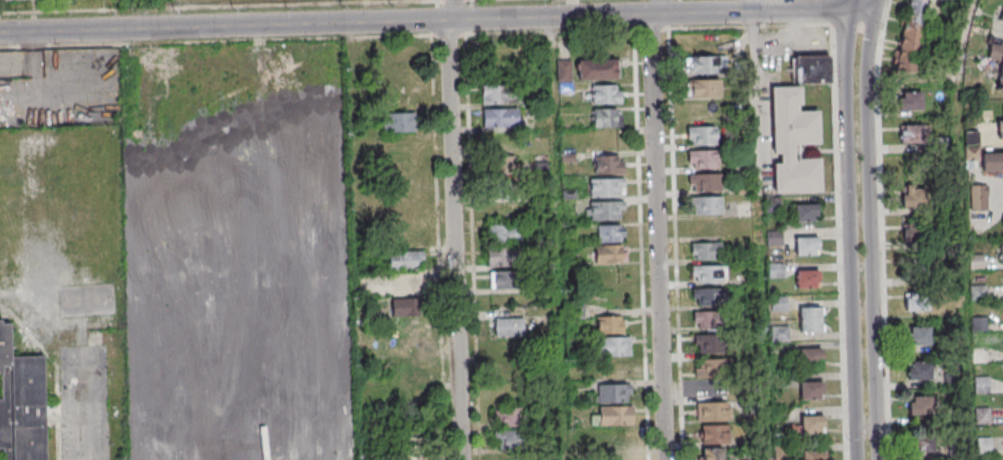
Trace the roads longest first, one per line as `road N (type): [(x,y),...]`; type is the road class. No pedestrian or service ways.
road 1 (residential): [(875,9),(0,33)]
road 2 (residential): [(667,459),(653,15),(661,0)]
road 3 (residential): [(463,459),(449,20),(456,0)]
road 4 (residential): [(879,459),(864,85),(877,0)]
road 5 (residential): [(854,0),(843,85),(859,459)]

